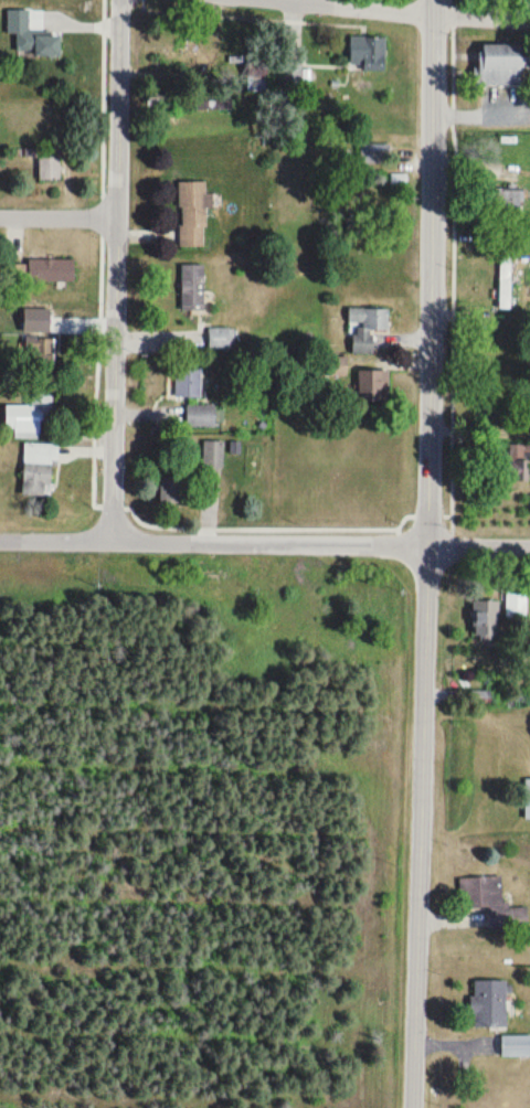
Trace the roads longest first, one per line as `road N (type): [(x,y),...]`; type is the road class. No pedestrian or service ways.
road 1 (residential): [(411,1107),(427,545),(431,0)]
road 2 (residential): [(110,539),(117,0)]
road 3 (residential): [(0,537),(529,547)]
road 4 (residential): [(529,19),(312,0)]

